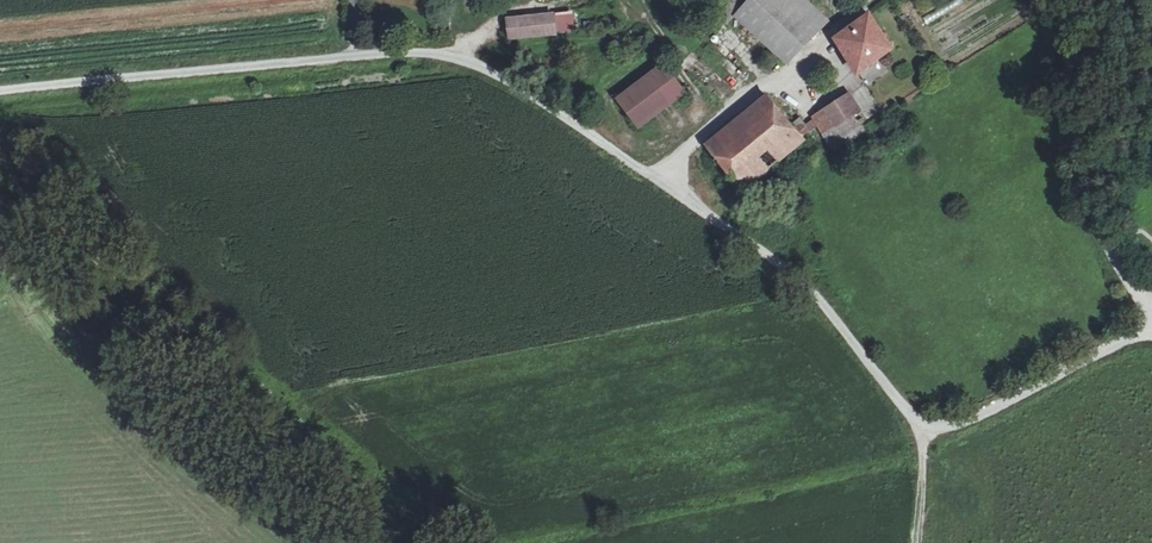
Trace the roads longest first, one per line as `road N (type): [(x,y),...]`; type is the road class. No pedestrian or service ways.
road 1 (unclassified): [(0,94),(347,58),(466,59),(792,272),(923,428),(1151,329),(1080,166),(1067,101),(1068,60),(1092,0)]
road 2 (track): [(0,253),(91,350)]

